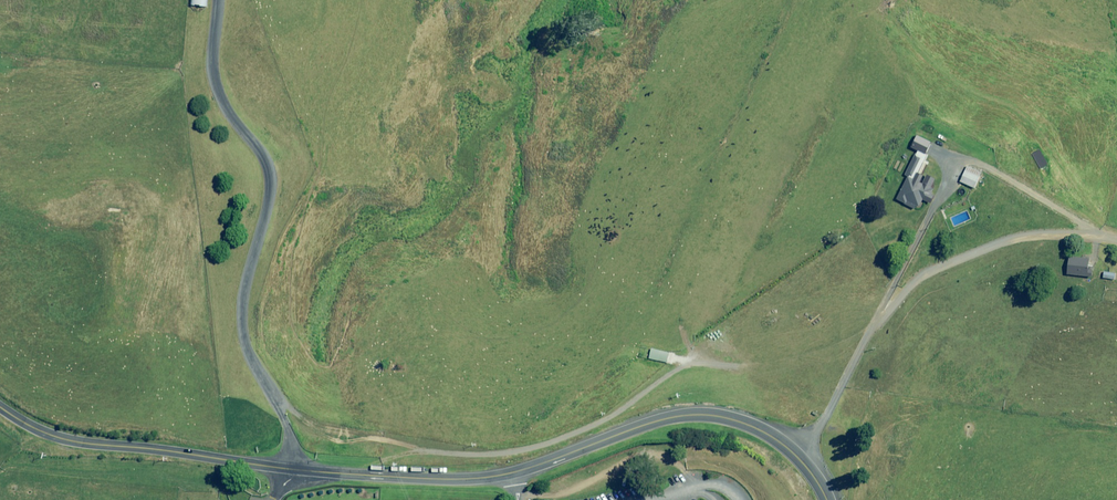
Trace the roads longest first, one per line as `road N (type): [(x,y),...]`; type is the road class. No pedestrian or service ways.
road 1 (unclassified): [(0,408),(69,442),(441,479),(517,472),(656,421),(716,416),(777,440),(827,499)]
road 2 (track): [(796,457),(875,329),(915,280),(1003,243),(1097,234),(1116,241)]
road 3 (track): [(1097,234),(993,170),(963,162),(875,329)]
road 4 (track): [(696,486),(672,460),(648,455),(562,494),(518,498)]

